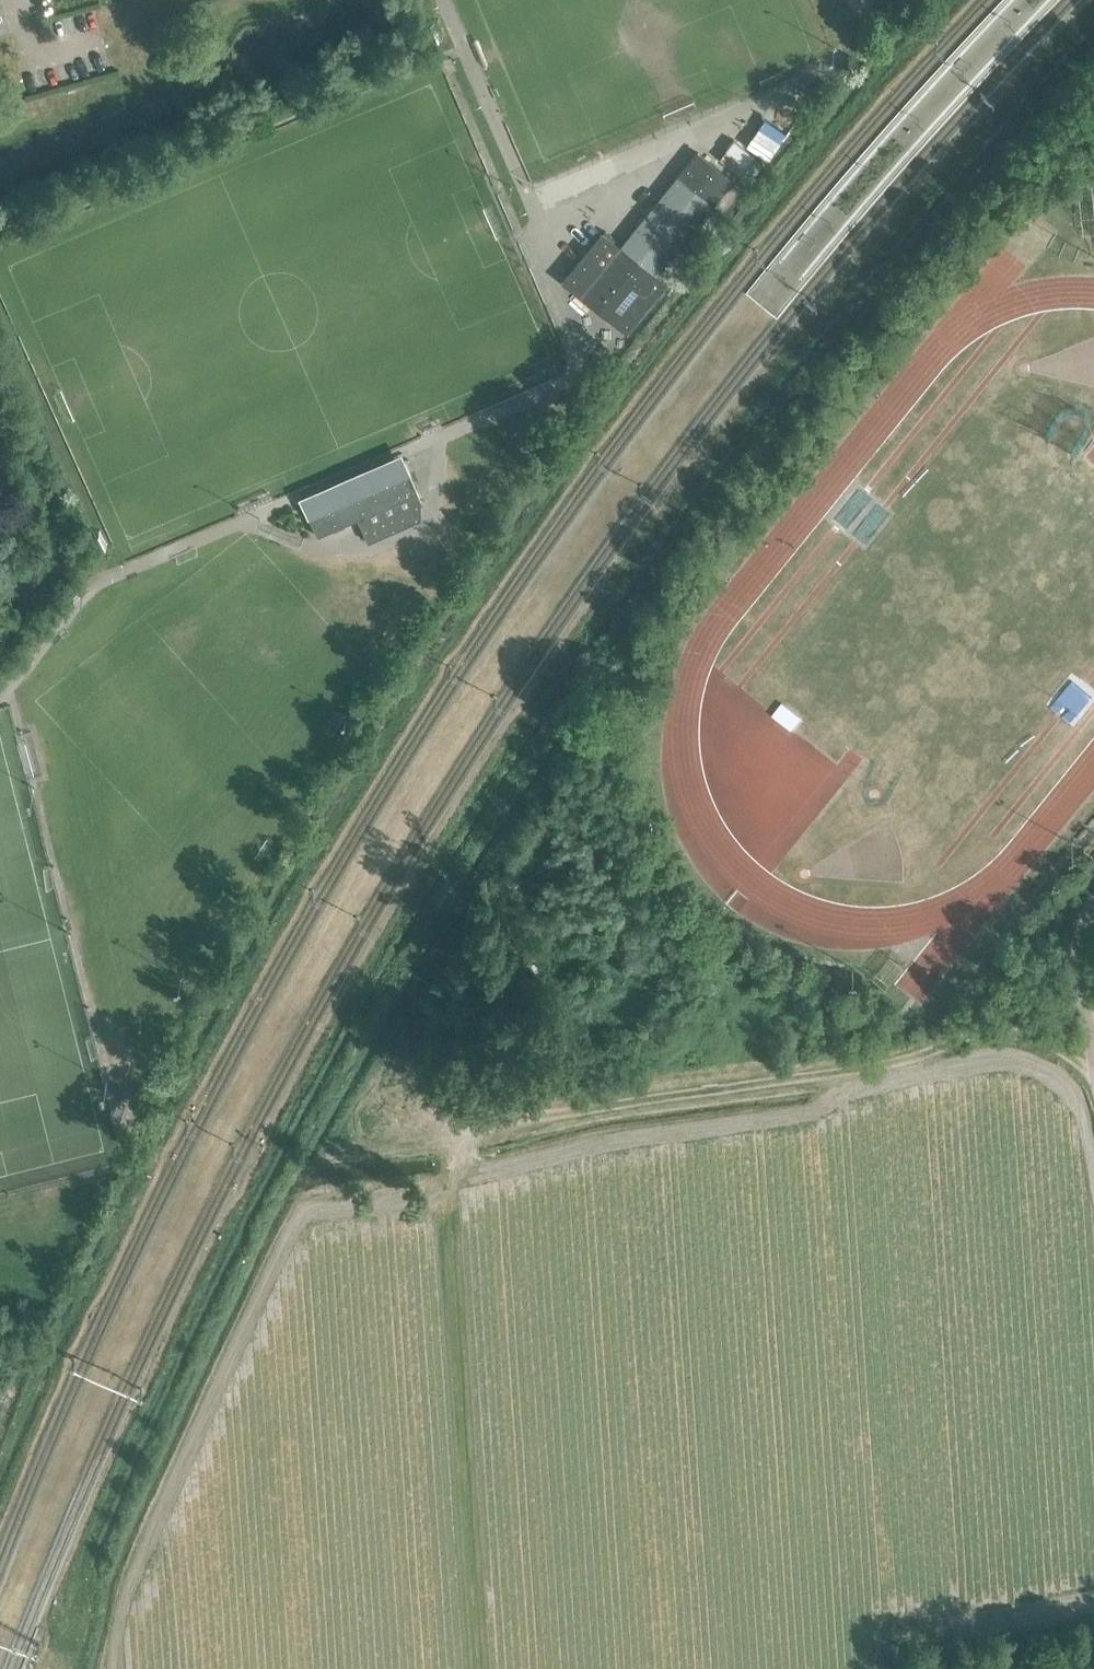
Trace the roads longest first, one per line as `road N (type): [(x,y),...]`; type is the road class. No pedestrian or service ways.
road 1 (unclassified): [(1093,1058),(1081,949),(1093,915)]

